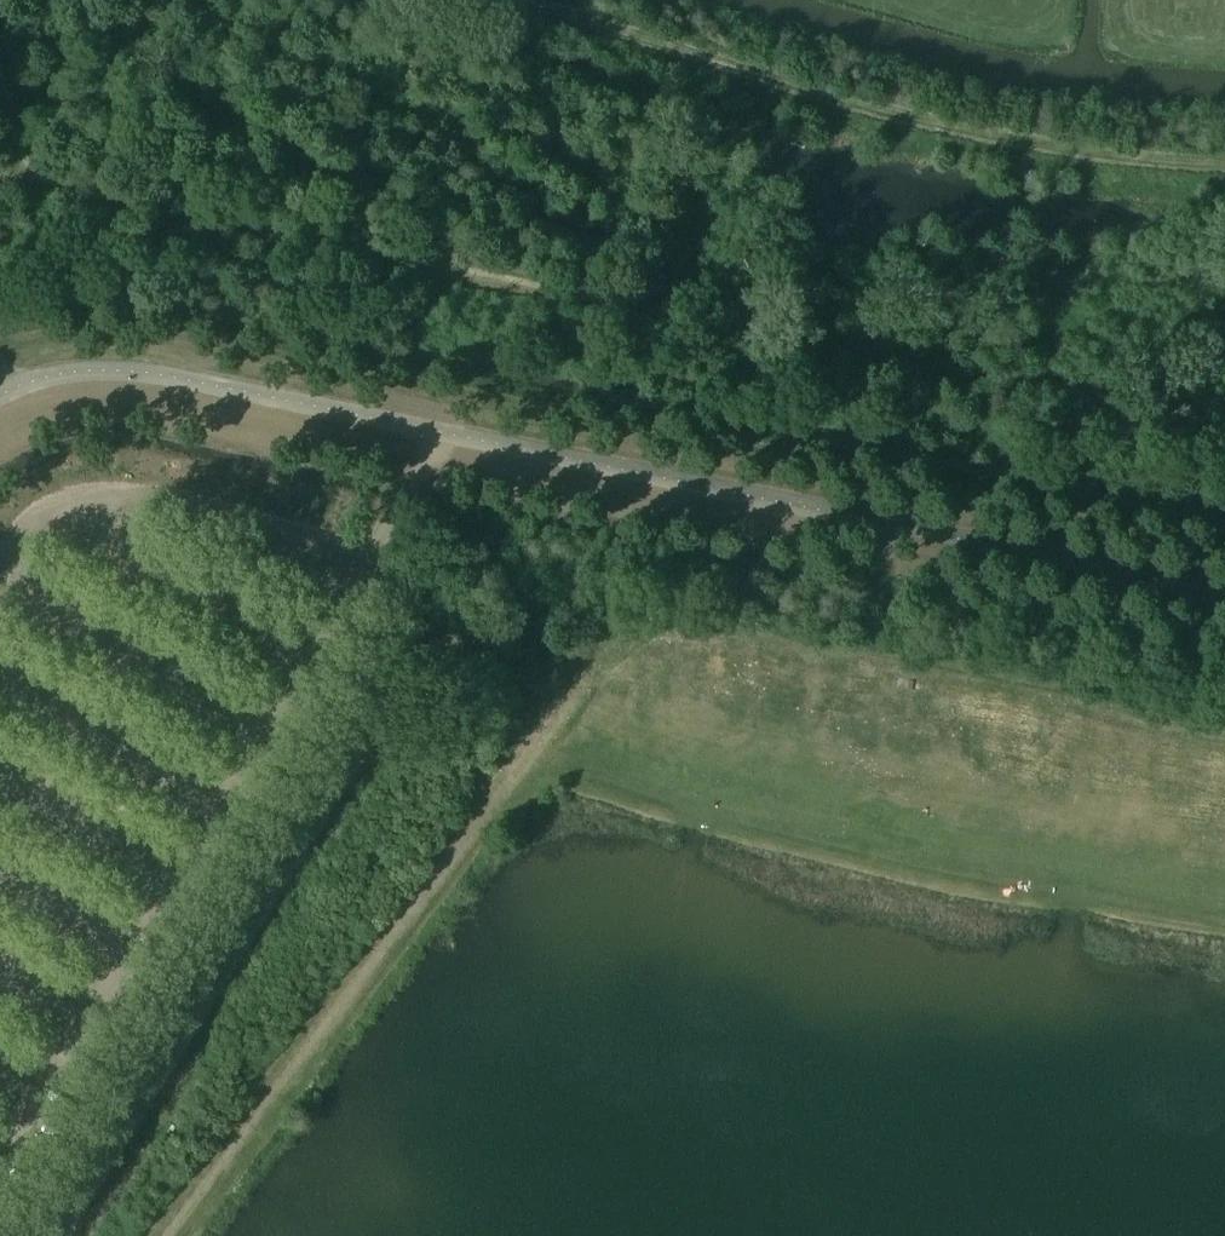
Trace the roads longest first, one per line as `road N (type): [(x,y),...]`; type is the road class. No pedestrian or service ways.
road 1 (unknown): [(365,567),(419,633),(44,1235)]
road 2 (track): [(365,567),(424,458),(442,446)]

